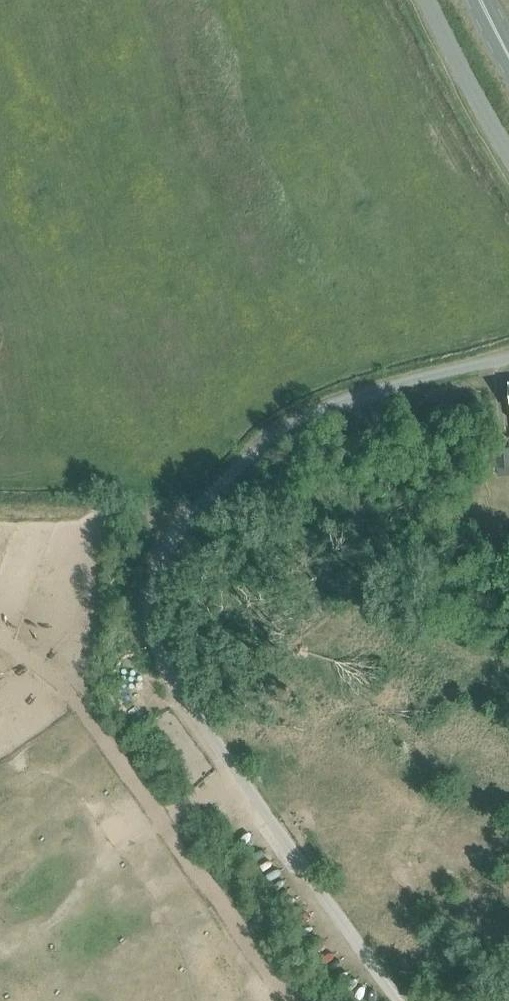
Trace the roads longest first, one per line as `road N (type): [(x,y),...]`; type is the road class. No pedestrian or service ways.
road 1 (unclassified): [(399,1000),(161,651),(151,615),(152,558),(265,443),(315,409),(508,357)]
road 2 (track): [(239,771),(162,819),(75,700),(0,638)]
road 3 (track): [(162,819),(289,1000)]
road 4 (unclassified): [(508,149),(428,0)]

